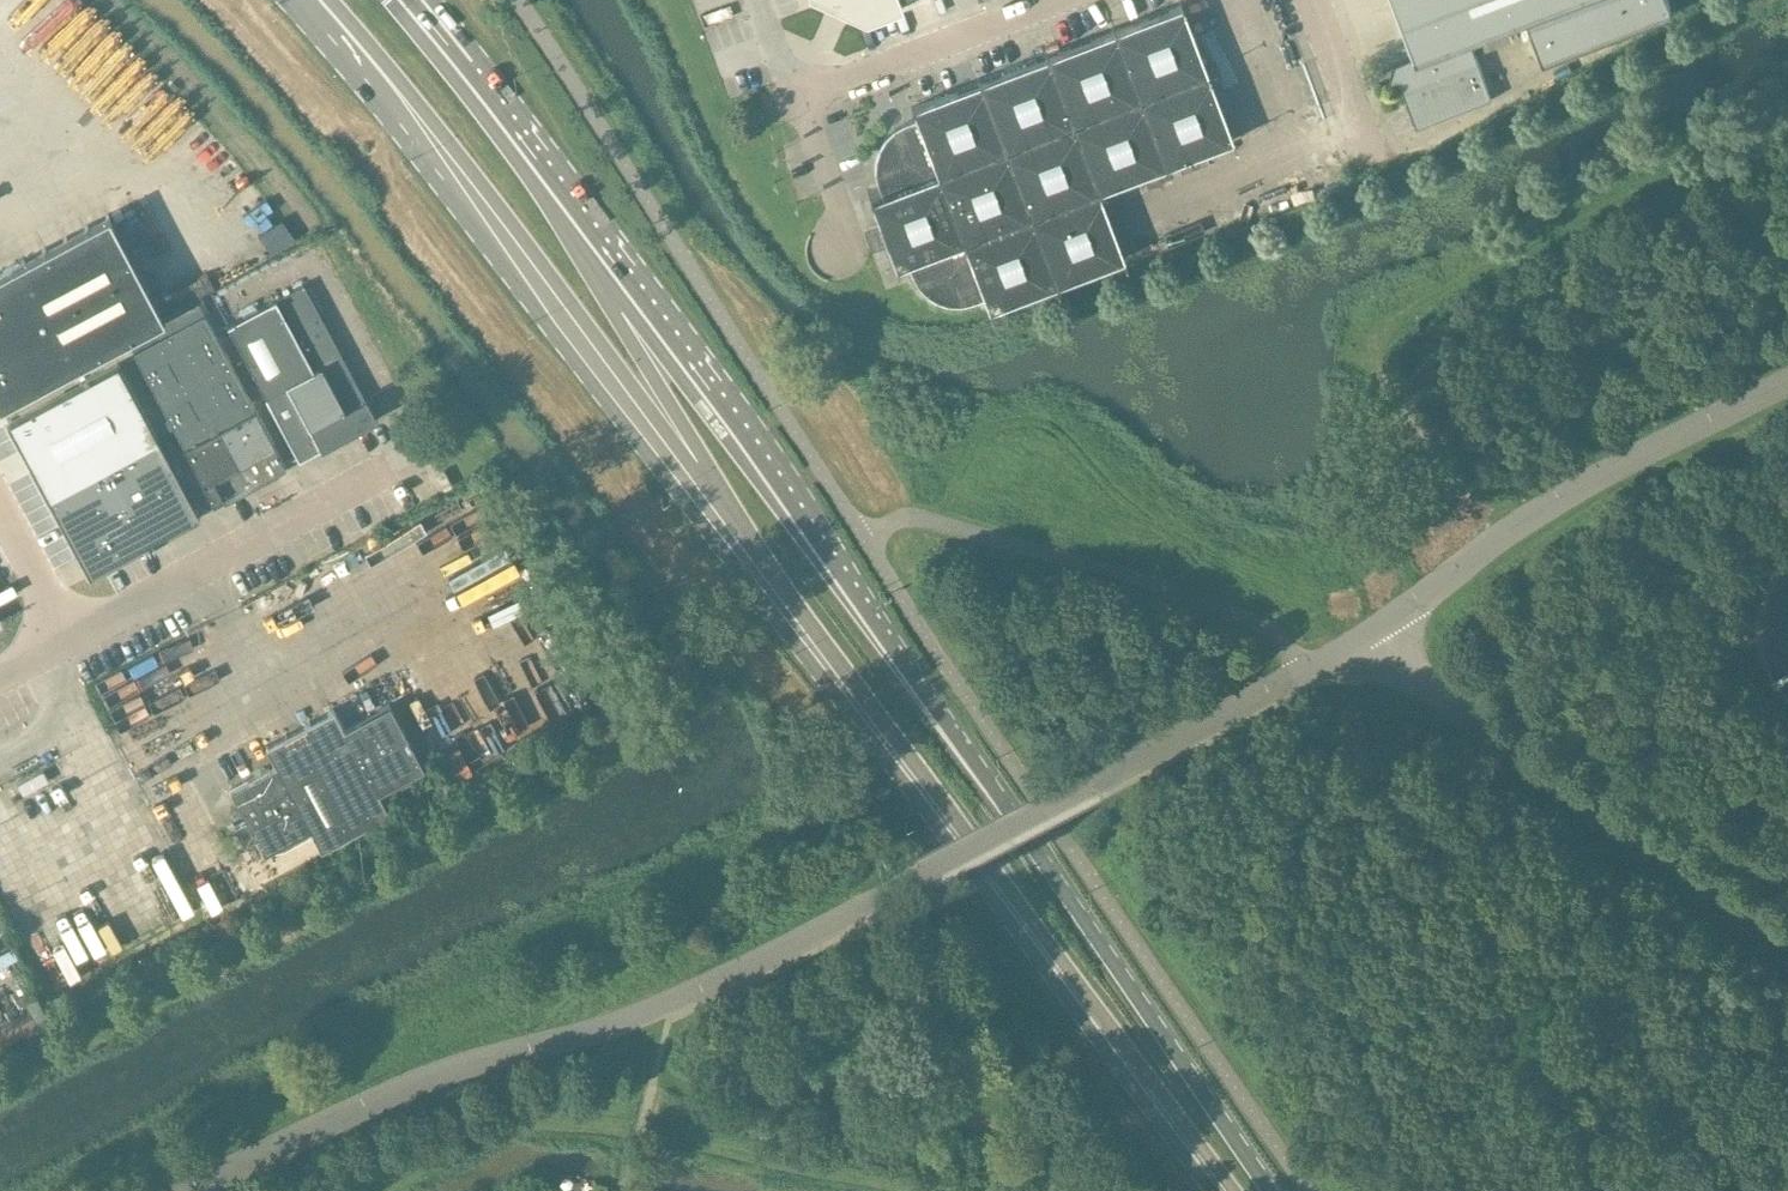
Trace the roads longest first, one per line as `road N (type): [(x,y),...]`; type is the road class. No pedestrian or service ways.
road 1 (secondary): [(297,0),(1016,918),(1217,1190)]
road 2 (secondary): [(1275,1190),(646,290),(506,103),(415,0)]
road 3 (unclassified): [(179,1190),(406,1085),(670,1006),(1364,635)]
road 4 (unclassified): [(1364,635),(1439,697),(1787,930)]
road 5 (unclassified): [(1364,635),(1571,490),(1787,378)]
road 6 (unclassified): [(72,638),(414,451)]
road 7 (unclassified): [(769,108),(1059,0)]
road 8 (unclassified): [(1373,160),(1313,0)]
road 9 (unclassified): [(0,506),(72,638)]

